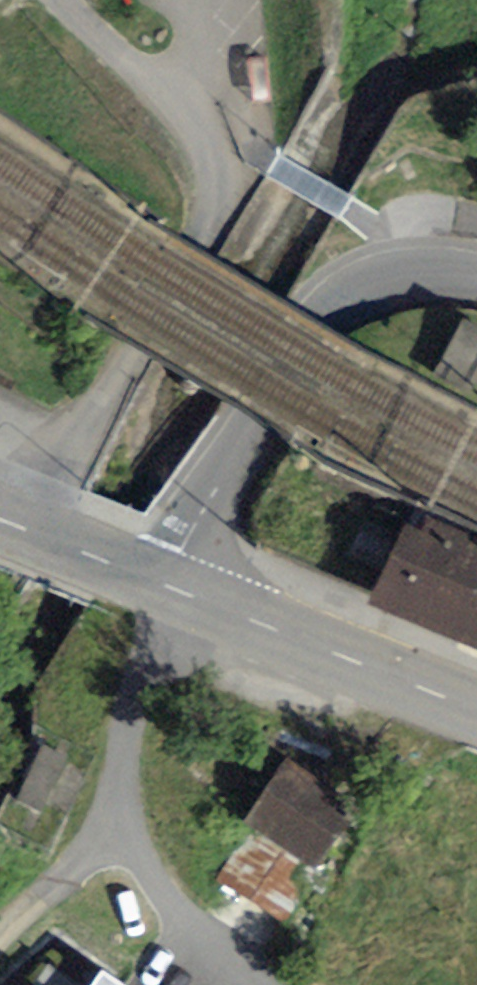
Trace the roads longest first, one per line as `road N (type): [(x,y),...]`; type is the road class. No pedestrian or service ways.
road 1 (unclassified): [(20,528),(127,363),(216,198),(205,147),(66,0)]
road 2 (residential): [(157,583),(328,311),(353,285),(426,268),(476,273)]
road 3 (primary): [(476,711),(157,583)]
road 4 (unclassified): [(127,831),(0,952)]
road 5 (primary): [(157,583),(20,528)]

